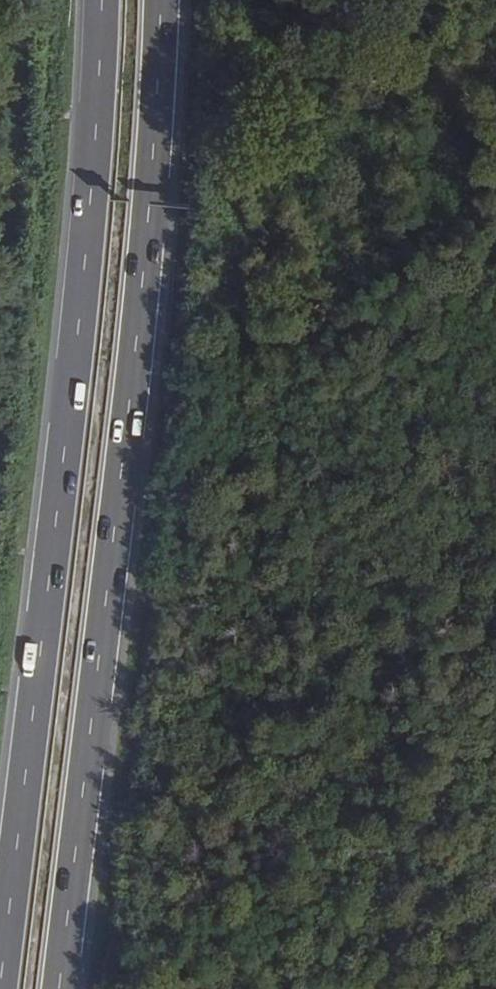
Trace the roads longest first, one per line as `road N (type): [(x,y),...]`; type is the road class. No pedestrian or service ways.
road 1 (trunk): [(58,988),(133,360),(160,0)]
road 2 (trunk): [(100,0),(75,352),(0,974)]

